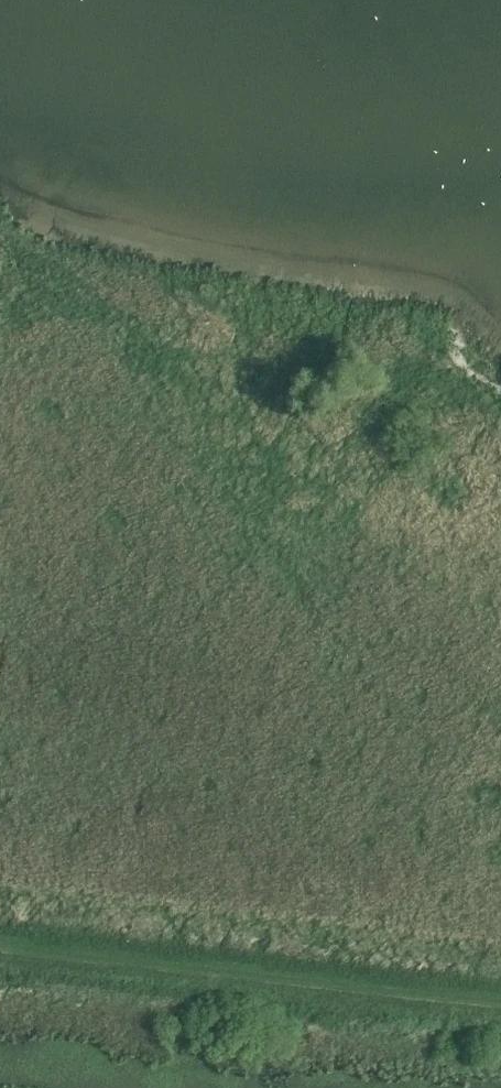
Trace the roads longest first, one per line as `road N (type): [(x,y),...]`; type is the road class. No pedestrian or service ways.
road 1 (track): [(500,1007),(0,946)]

